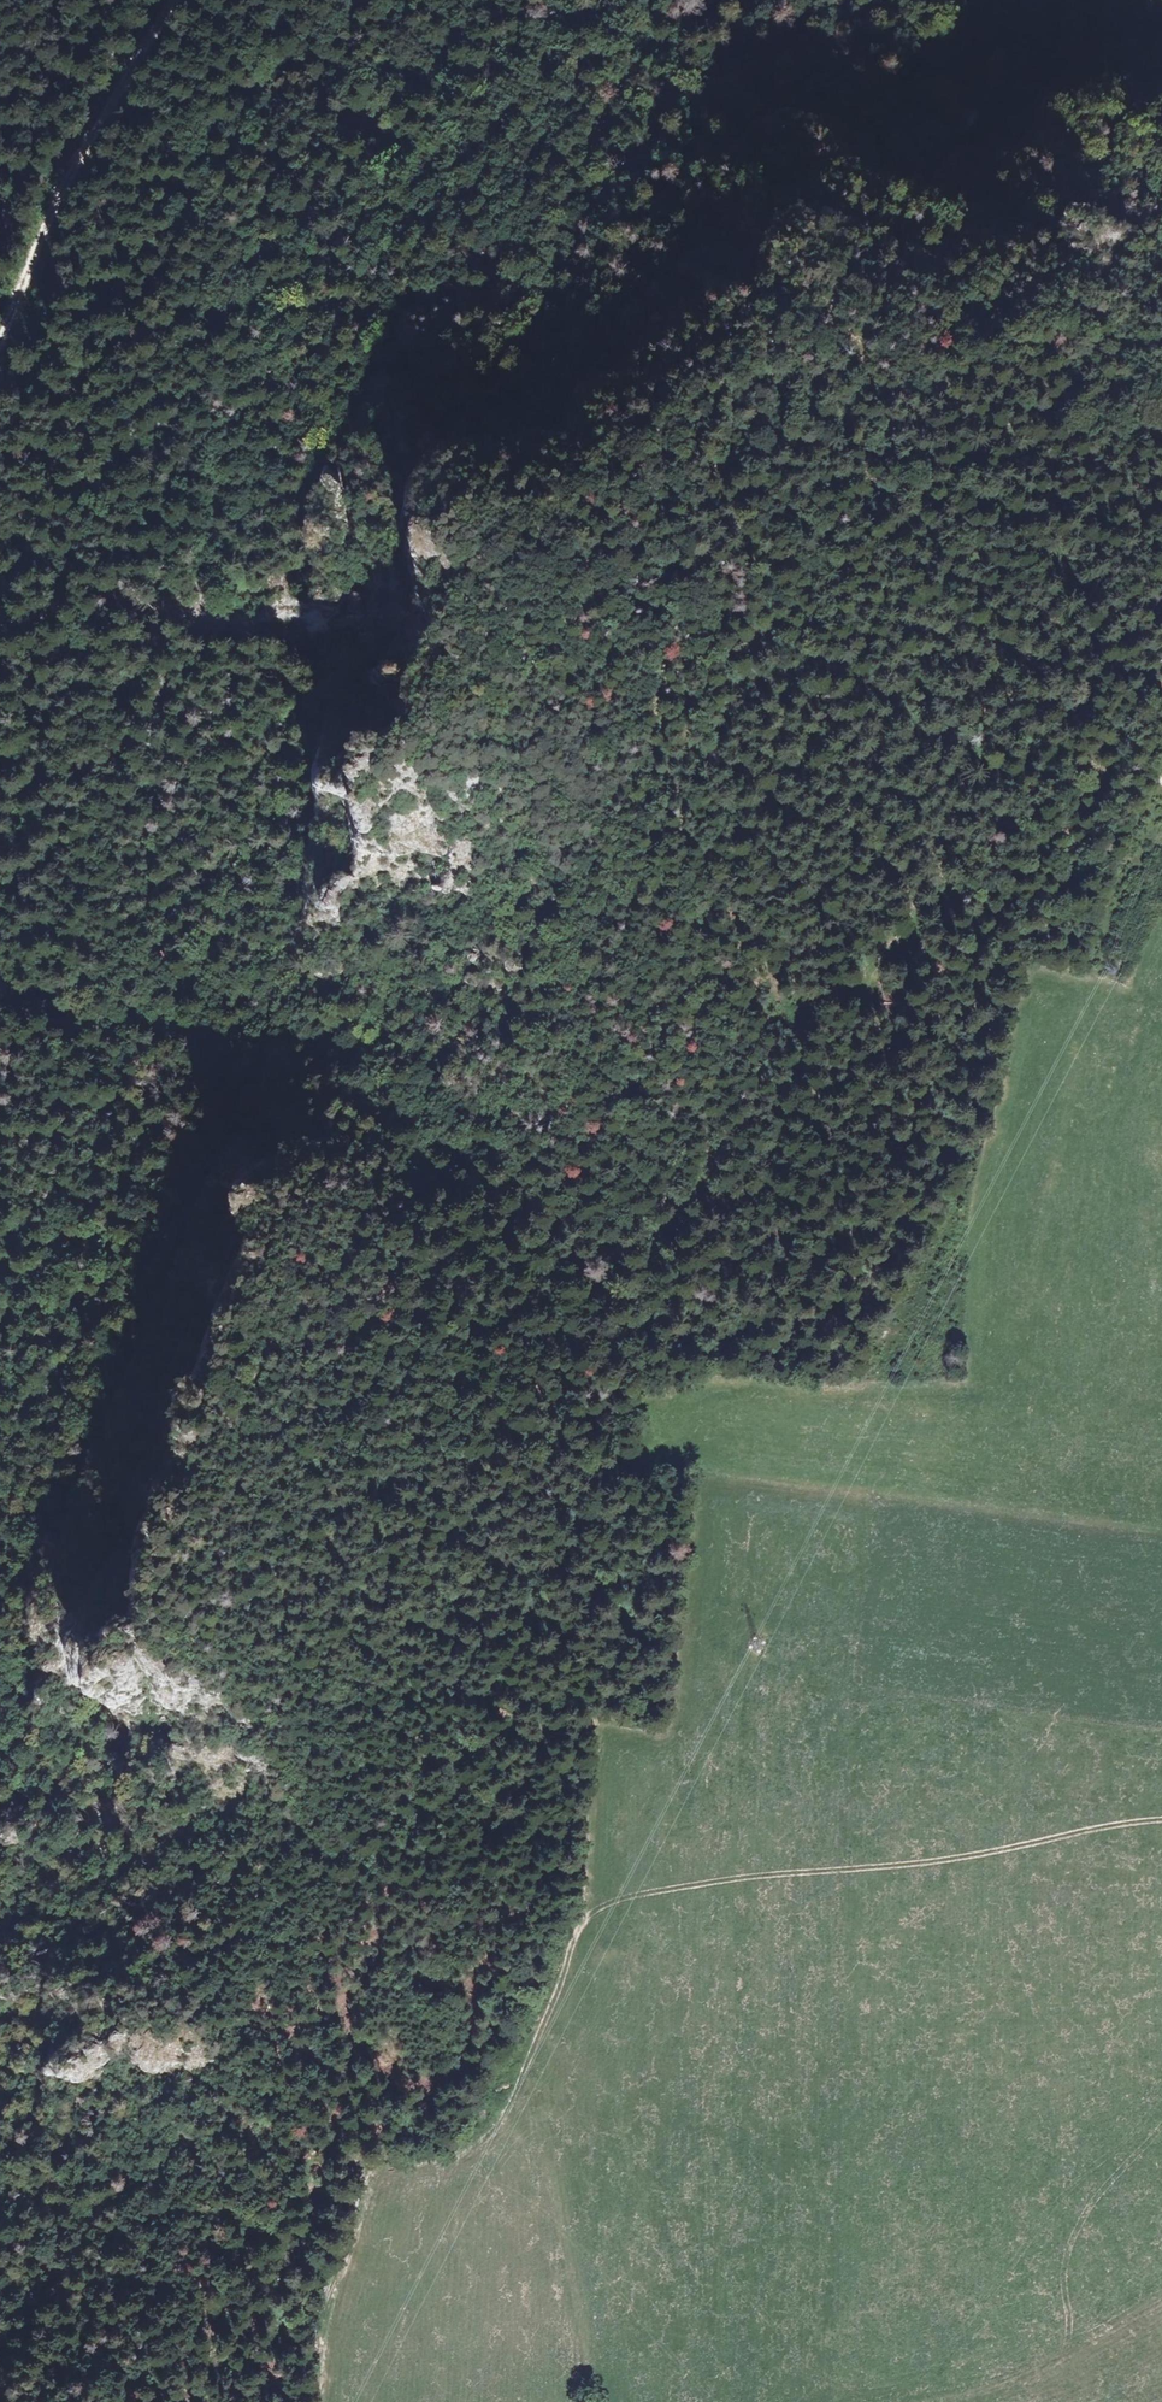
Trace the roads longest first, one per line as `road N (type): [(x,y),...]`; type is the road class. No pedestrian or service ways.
road 1 (track): [(0,343),(61,191),(174,0)]

